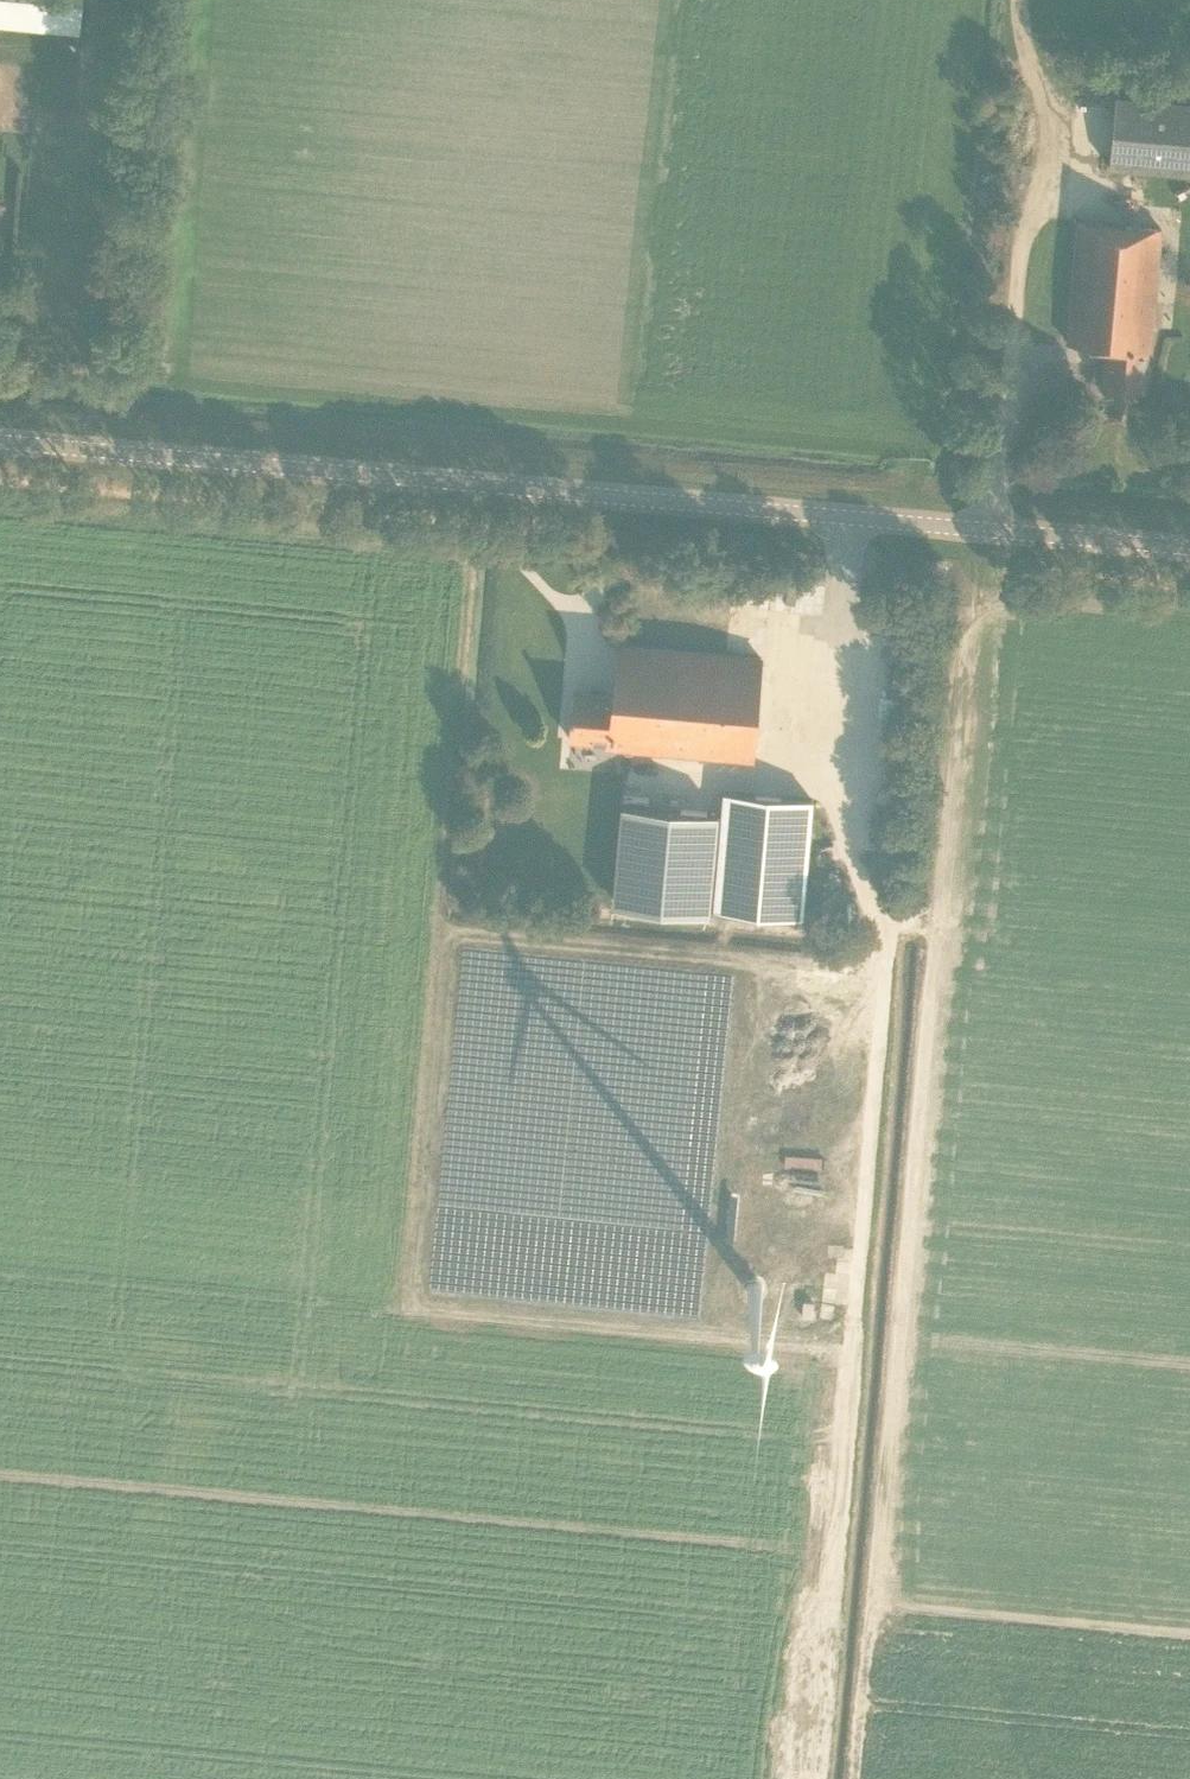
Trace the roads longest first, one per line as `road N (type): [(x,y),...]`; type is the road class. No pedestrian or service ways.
road 1 (tertiary): [(1189,544),(0,438)]

